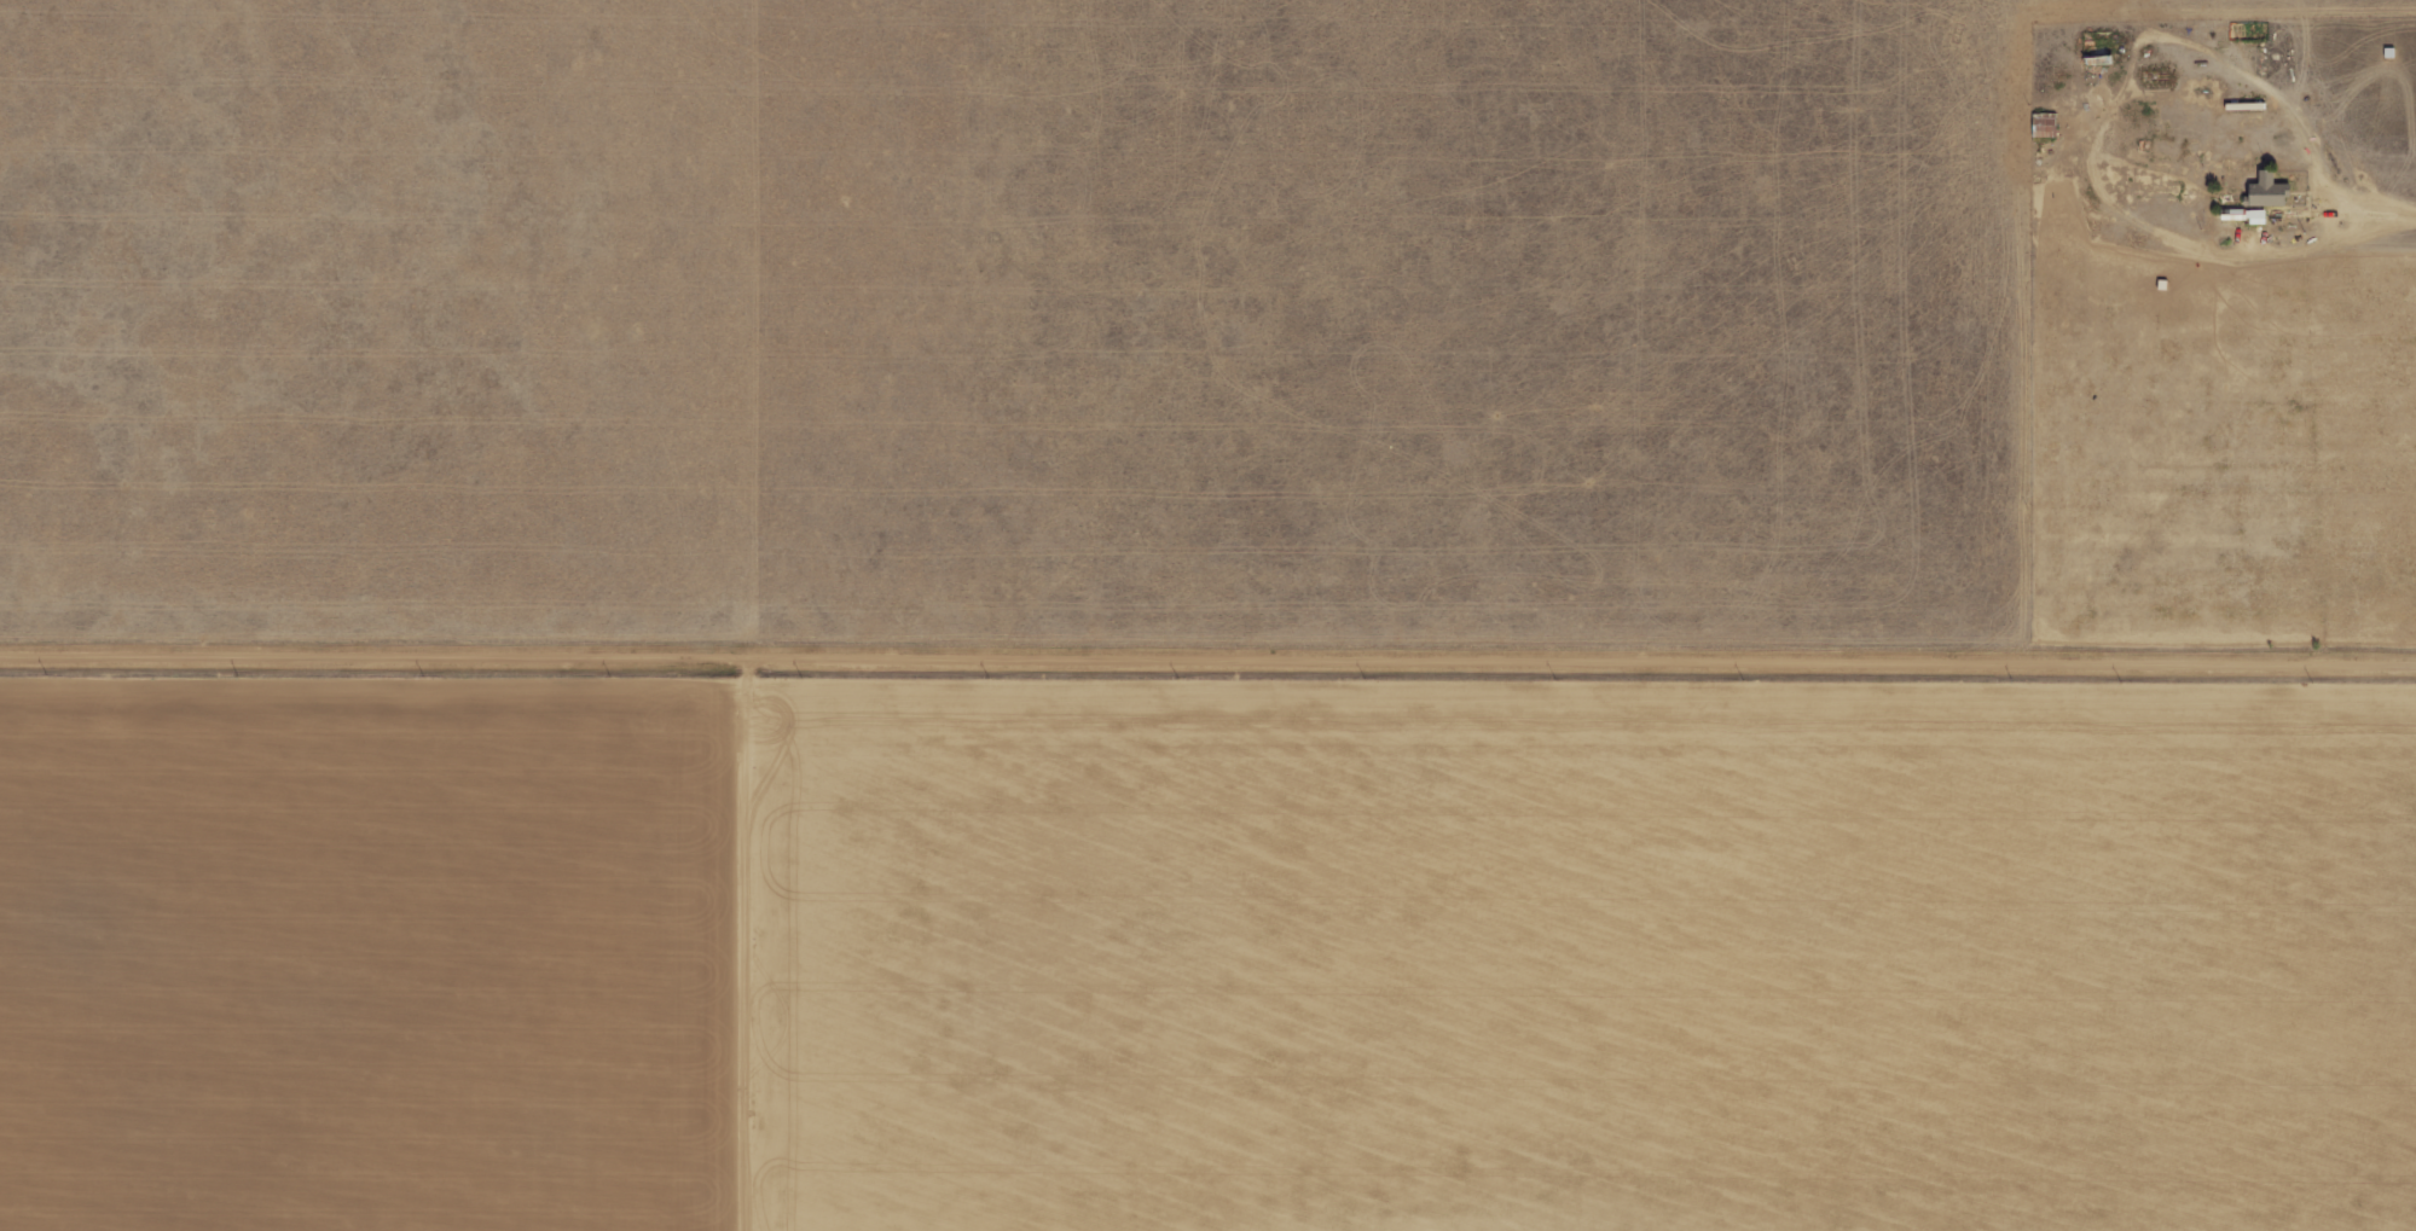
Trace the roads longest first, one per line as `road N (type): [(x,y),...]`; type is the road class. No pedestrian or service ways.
road 1 (residential): [(0,658),(2415,667)]
road 2 (track): [(734,1230),(746,661)]

